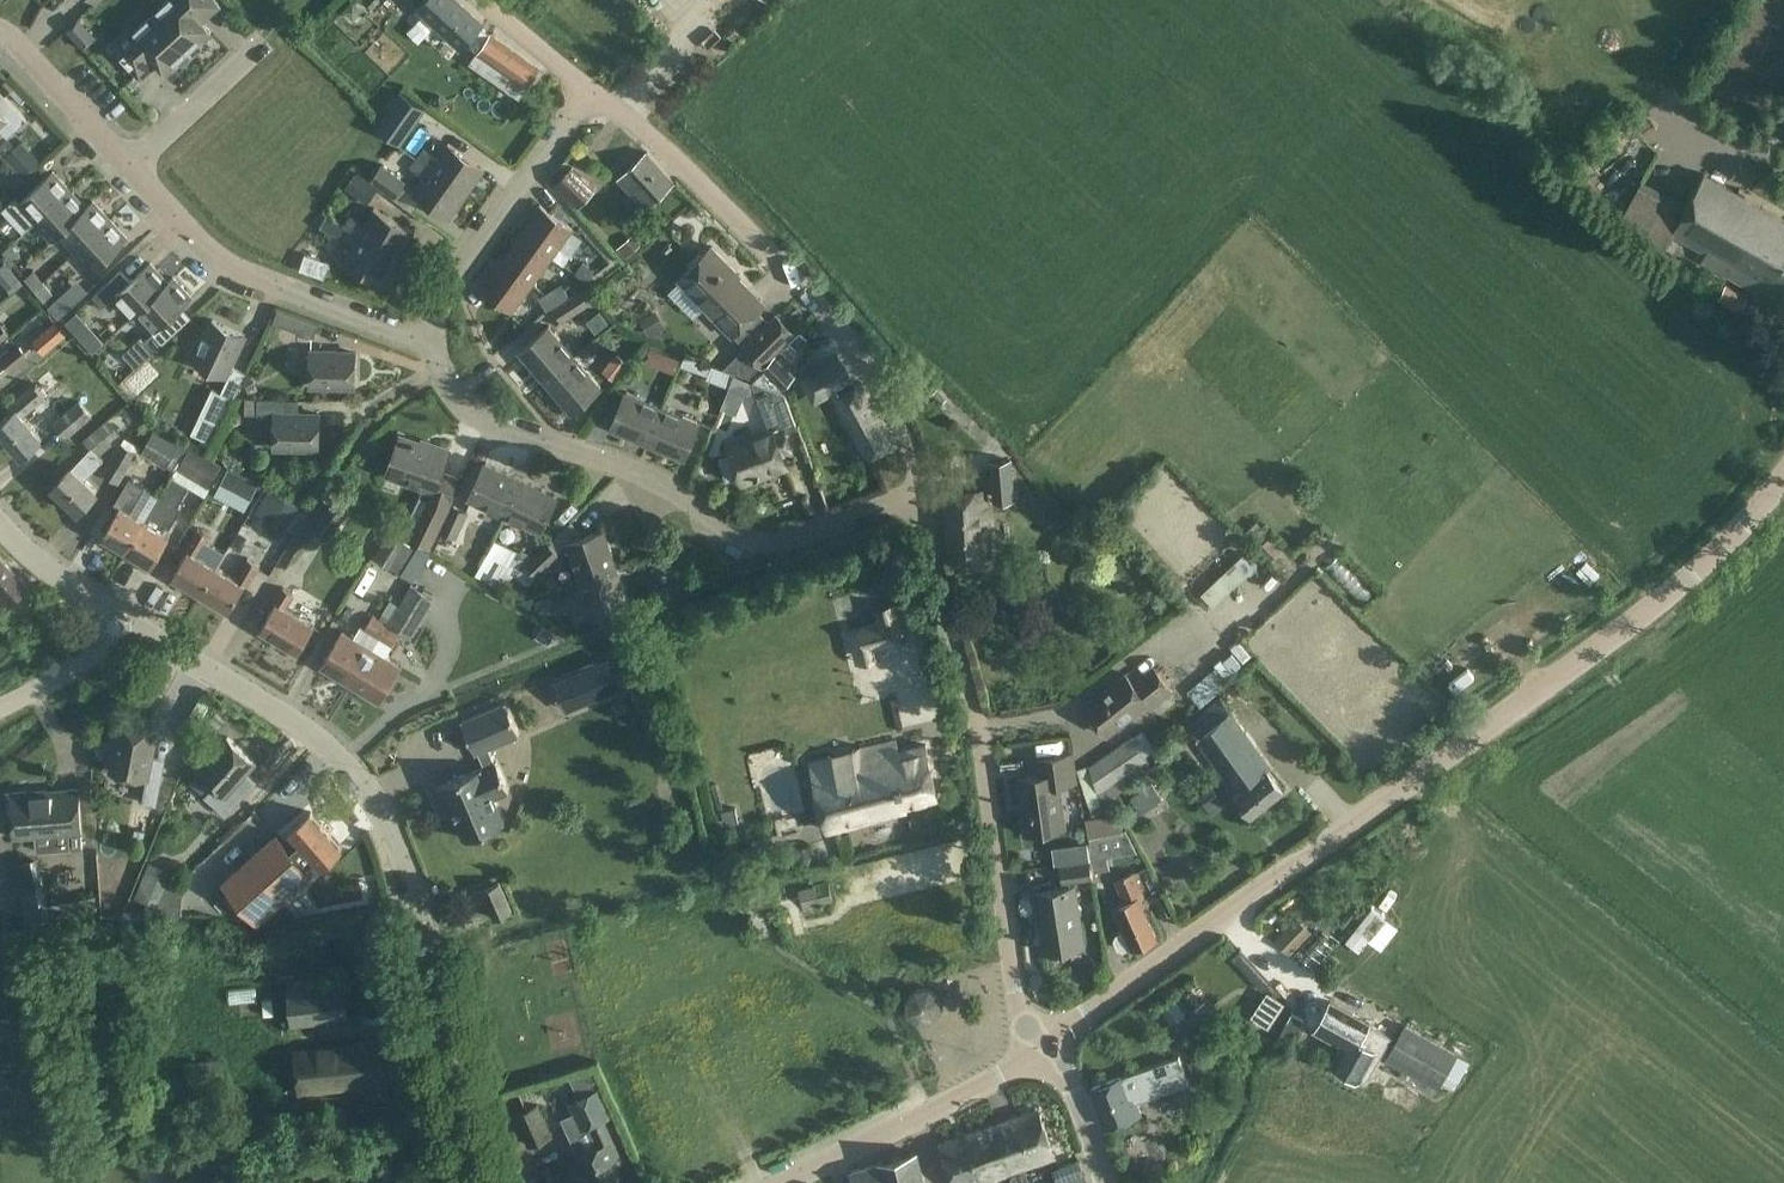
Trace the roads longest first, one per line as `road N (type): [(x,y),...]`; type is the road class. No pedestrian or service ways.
road 1 (tertiary): [(1045,1049),(1655,604),(1783,479)]
road 2 (tertiary): [(479,1182),(418,903),(374,798),(308,730),(123,620)]
road 3 (unclassified): [(1045,1049),(1020,1004),(966,684),(919,493)]
road 4 (residential): [(919,493),(774,540),(738,535),(672,489),(472,419),(440,380),(431,344)]
road 5 (unclassified): [(919,493),(907,435),(852,347),(695,179),(585,93)]
road 6 (residential): [(431,344),(223,266),(129,164)]
road 7 (residential): [(431,344),(434,305),(455,267),(585,93)]
road 8 (residential): [(129,164),(0,32)]
road 9 (residential): [(129,164),(262,41)]
road 10 (tertiary): [(123,620),(47,570),(0,520)]
road 11 (unclassified): [(0,711),(90,655),(123,620)]
road 12 (tertiary): [(784,1182),(919,1115)]
road 13 (tertiary): [(1104,1182),(1079,1097),(1045,1049)]
road 14 (tertiary): [(919,1115),(1045,1049)]
road 15 (unclassified): [(585,93),(478,0)]

